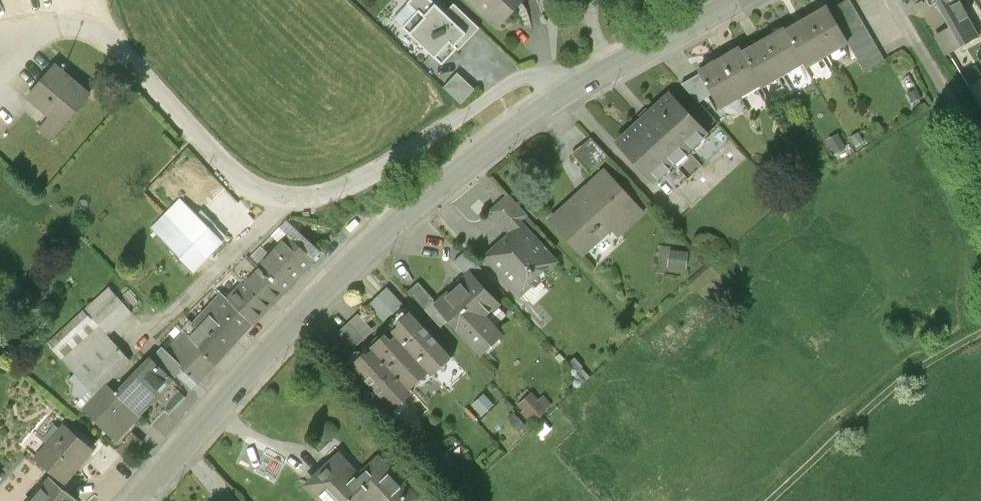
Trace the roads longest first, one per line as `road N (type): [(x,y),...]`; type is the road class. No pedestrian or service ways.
road 1 (residential): [(137,500),(296,320),(464,168),(565,95),(738,0)]
road 2 (track): [(980,335),(871,405),(767,500)]
road 3 (track): [(892,0),(980,157)]

